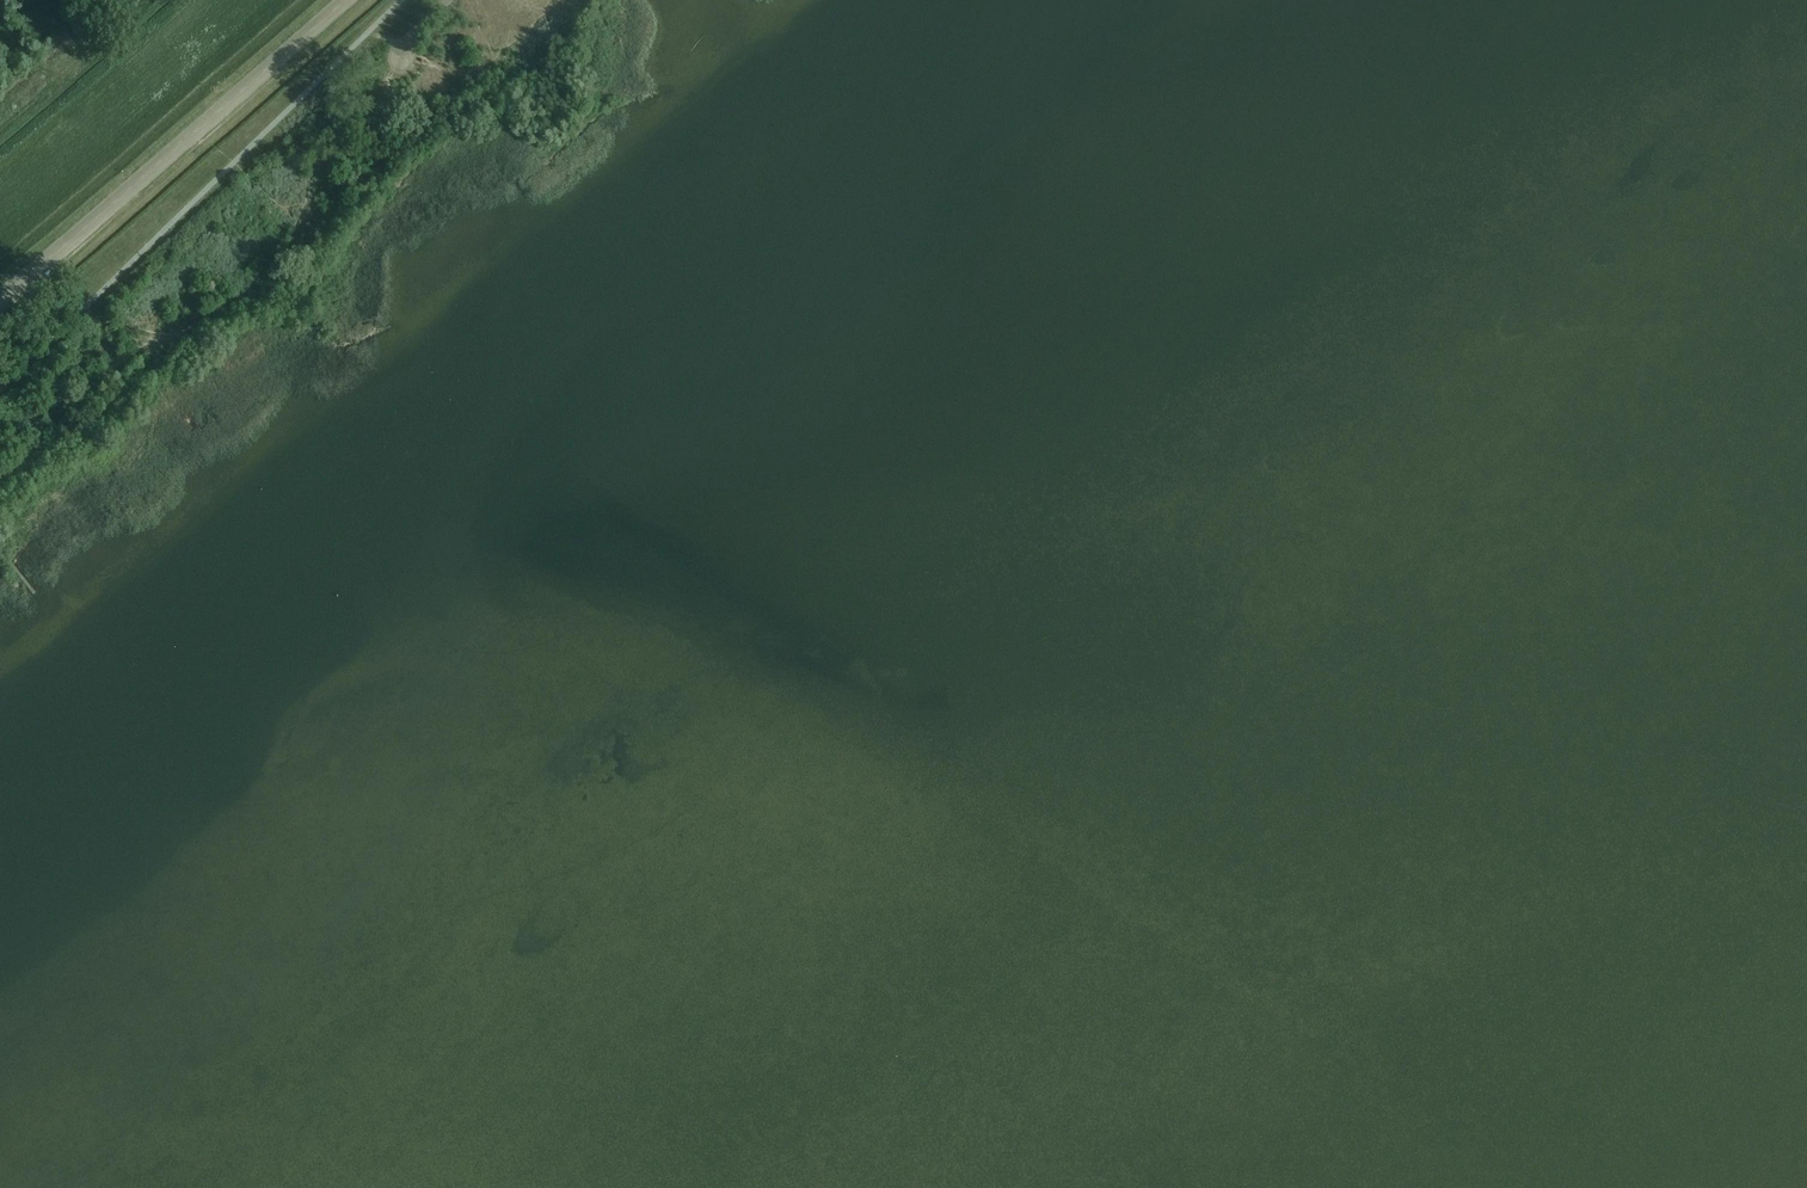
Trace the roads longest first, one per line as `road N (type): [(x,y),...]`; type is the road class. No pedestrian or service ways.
road 1 (tertiary): [(0,285),(344,0)]

